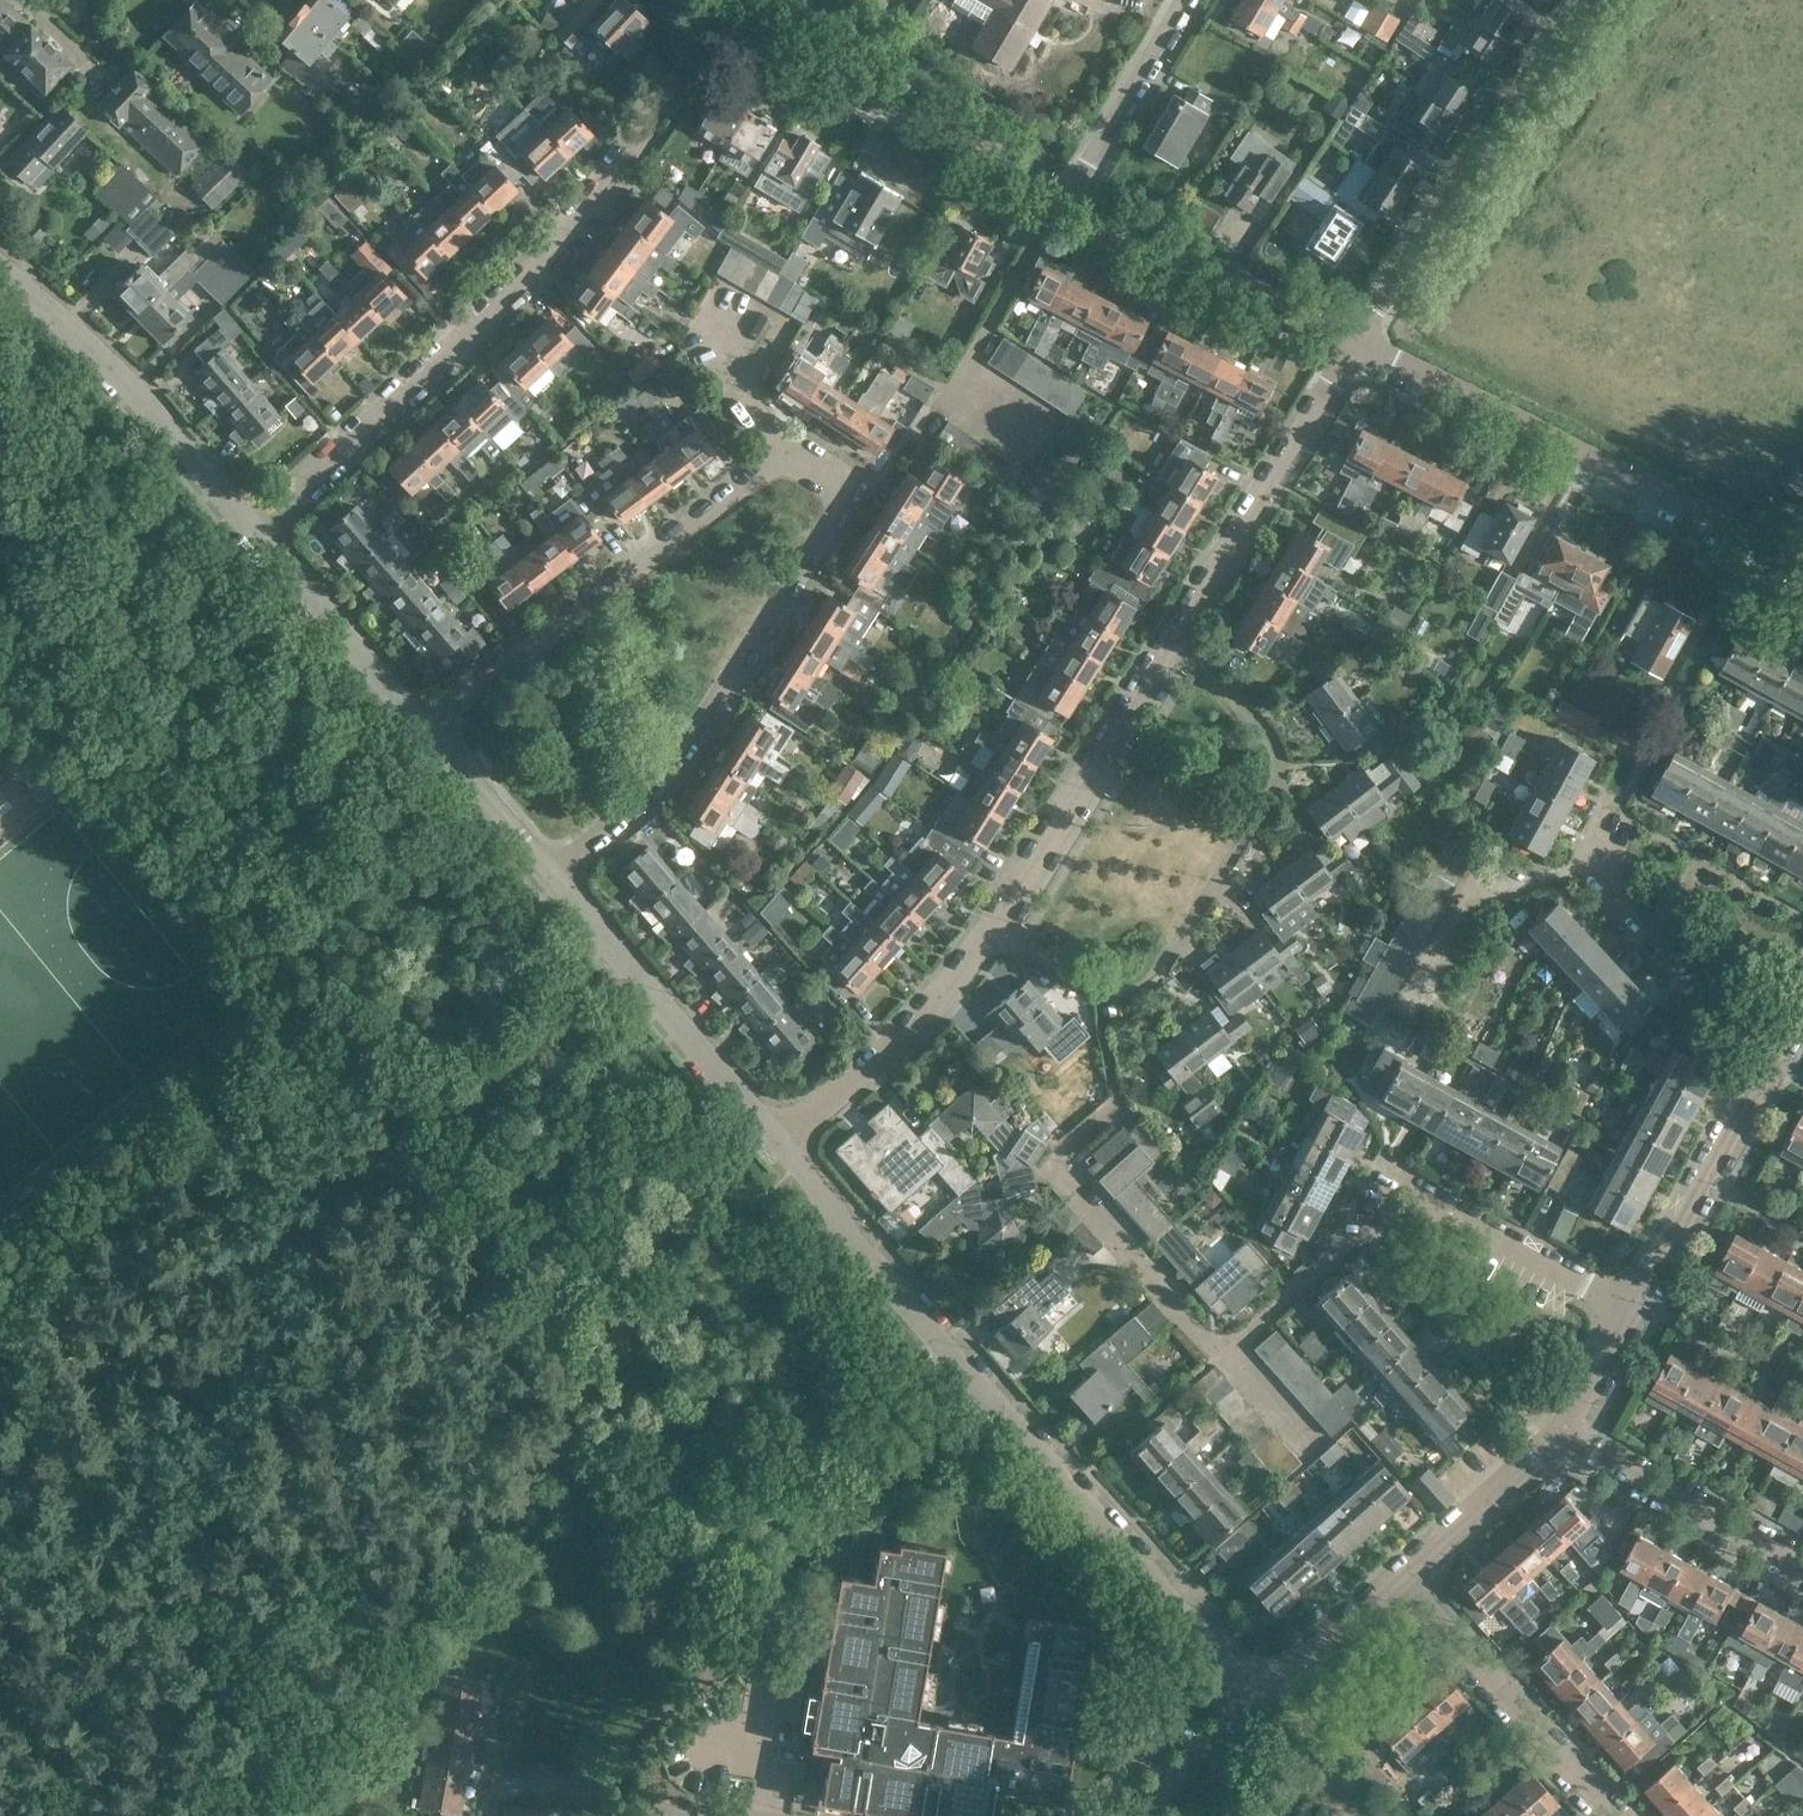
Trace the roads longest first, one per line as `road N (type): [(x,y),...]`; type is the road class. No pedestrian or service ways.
road 1 (residential): [(557,885),(658,799),(849,500),(788,461),(427,730)]
road 2 (residential): [(786,1155),(987,940),(1358,339)]
road 3 (residential): [(258,532),(523,304),(592,219),(735,11)]
road 4 (tertiary): [(1249,1690),(786,1155)]
road 5 (residential): [(1225,1359),(1406,1185),(1628,1313)]
road 6 (residential): [(1802,574),(1358,339)]
road 7 (residential): [(1358,339),(1585,0)]
road 8 (residential): [(1065,217),(735,11)]
road 9 (tertiary): [(258,532),(0,267)]
road 10 (tertiary): [(786,1155),(557,885)]
road 11 (residential): [(1609,1815),(1393,1580)]
road 12 (residential): [(1358,339),(1065,217)]
road 13 (residential): [(1773,1049),(1597,880),(1629,822)]
road 14 (tertiary): [(1628,1313),(1773,1049)]
road 15 (residential): [(1560,1437),(1802,1576)]
road 16 (tertiary): [(427,730),(258,532)]
road 17 (residential): [(1065,217),(1187,0)]
road 18 (tertiary): [(1393,1580),(1560,1437)]
road 19 (tertiary): [(557,885),(427,730)]
road 20 (tertiary): [(1249,1690),(1393,1580)]
road 21 (residential): [(1121,1815),(1249,1690)]
road 22 (residential): [(1360,1815),(1249,1690)]
road 23 (tertiary): [(1560,1437),(1628,1313)]

